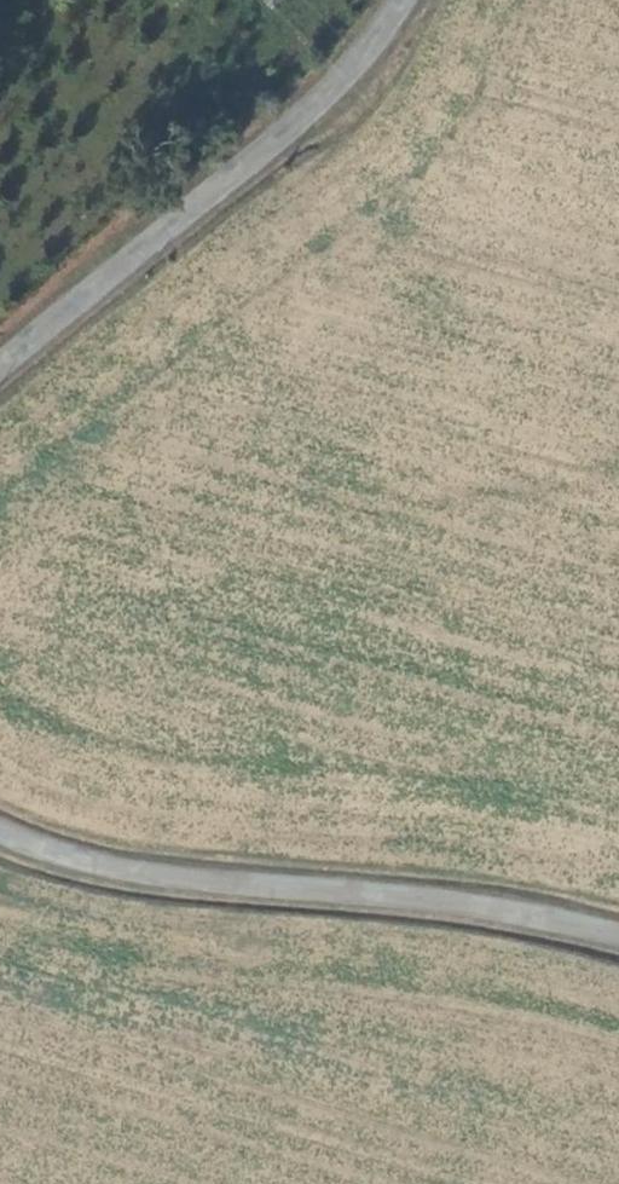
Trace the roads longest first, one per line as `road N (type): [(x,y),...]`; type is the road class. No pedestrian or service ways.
road 1 (unclassified): [(618,945),(517,917),(96,872),(0,831)]
road 2 (unclassified): [(0,380),(299,132),(407,0)]

